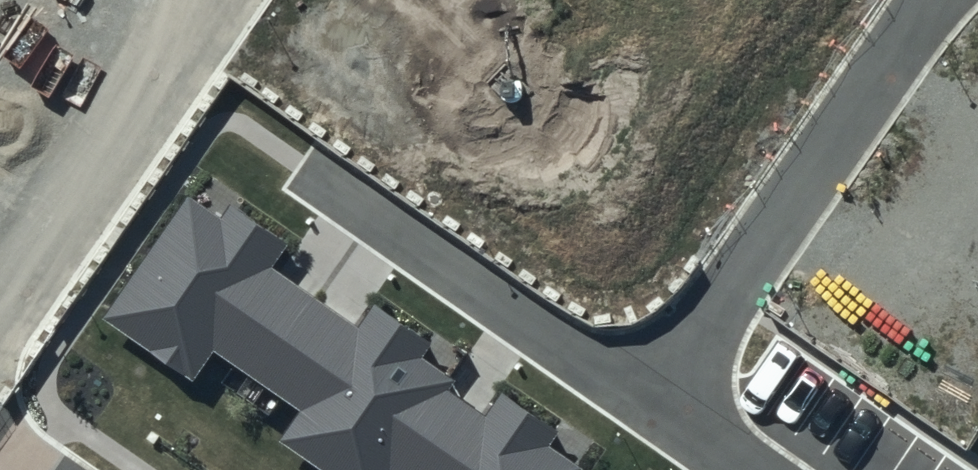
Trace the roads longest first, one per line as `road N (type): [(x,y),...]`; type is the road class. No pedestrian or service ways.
road 1 (residential): [(648,364),(902,0)]
road 2 (residential): [(289,136),(648,364)]
road 3 (residential): [(0,269),(176,0)]
road 4 (residential): [(648,364),(815,469)]

